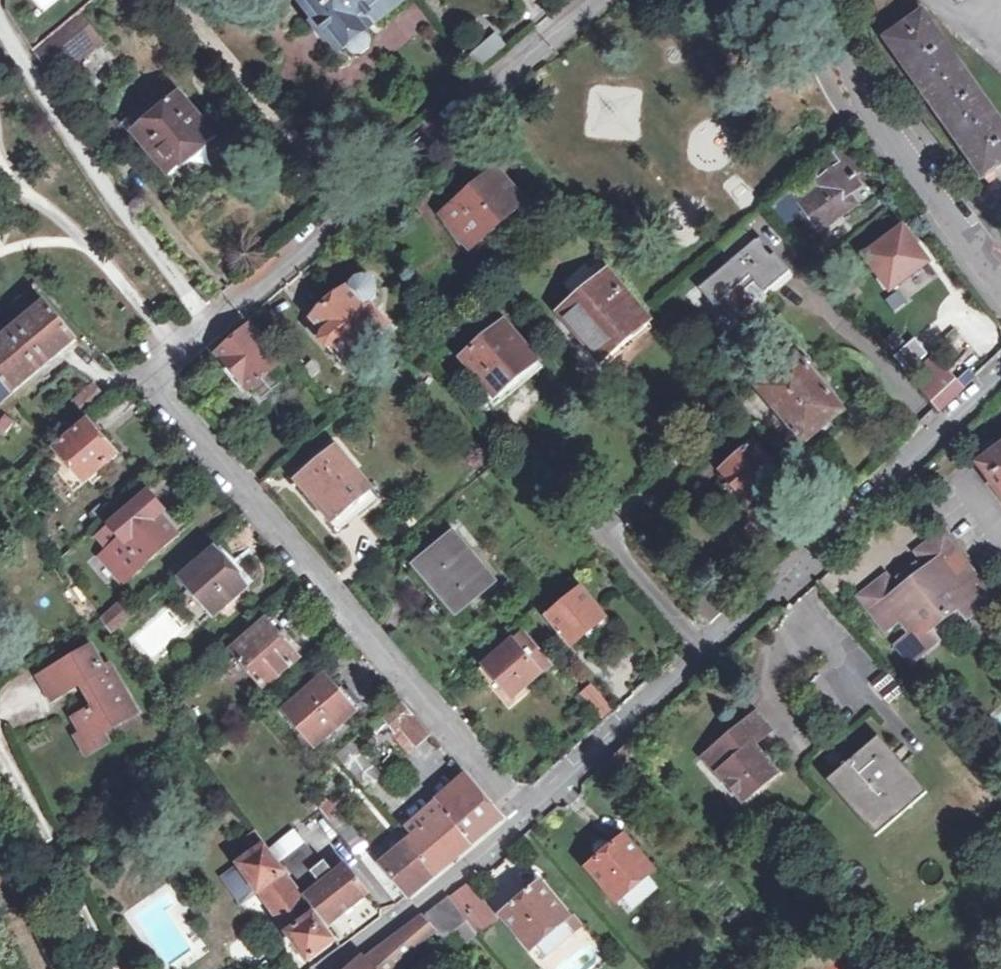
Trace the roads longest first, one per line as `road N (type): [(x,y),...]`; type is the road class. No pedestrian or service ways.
road 1 (residential): [(595,0),(370,199),(174,348),(157,365),(154,386),(524,811)]
road 2 (residential): [(1000,379),(524,811)]
road 3 (residential): [(1000,287),(855,89),(826,0)]
road 4 (residential): [(524,811),(328,968)]

